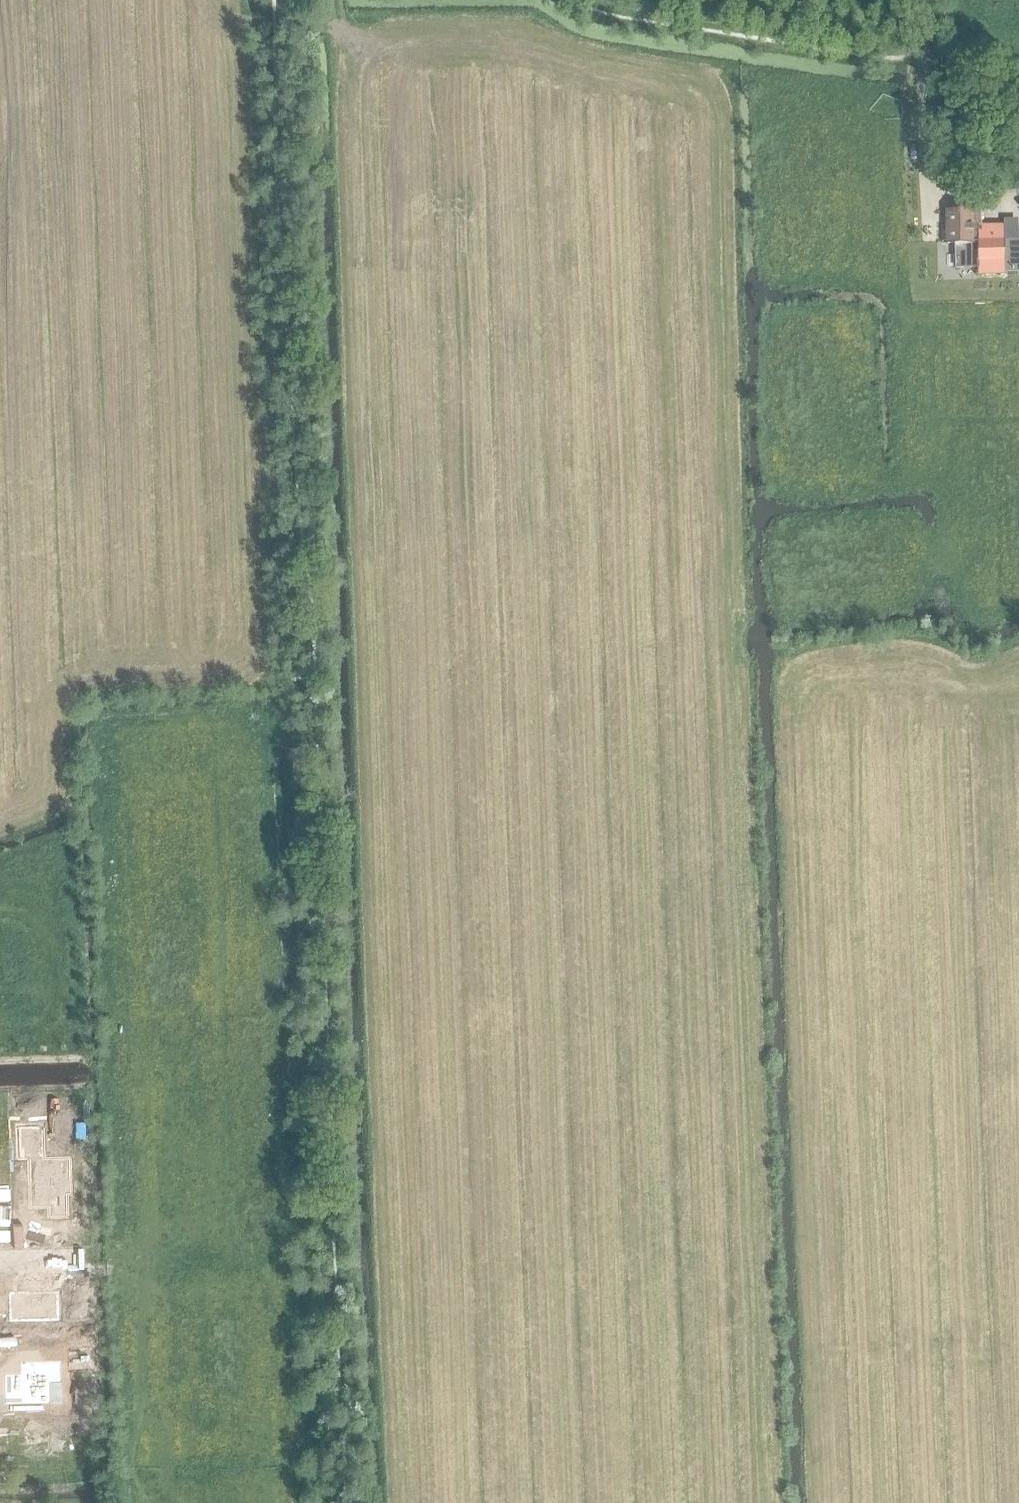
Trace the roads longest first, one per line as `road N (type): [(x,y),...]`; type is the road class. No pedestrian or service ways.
road 1 (track): [(920,0),(928,213)]

